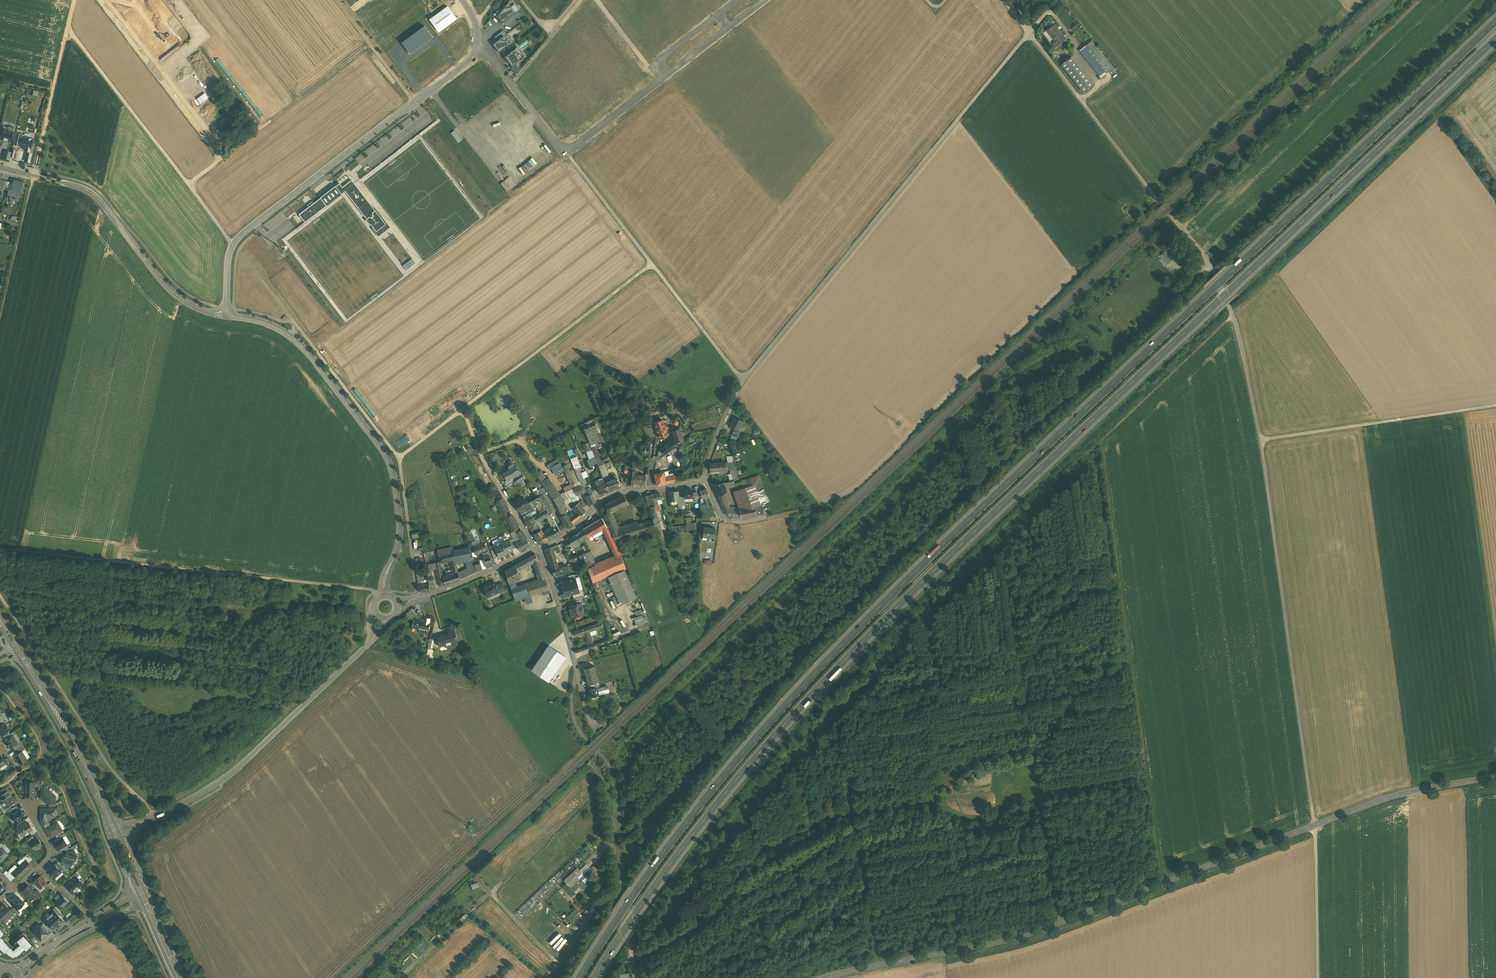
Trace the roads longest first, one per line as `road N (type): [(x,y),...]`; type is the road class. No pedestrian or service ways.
road 1 (motorway): [(1495,20),(828,657),(697,808),(578,977)]
road 2 (motorway): [(591,977),(710,811),(829,673),(1495,36)]
road 3 (unclassified): [(1029,33),(1201,252),(1237,331),(1261,440),(1314,826)]
road 4 (track): [(618,876),(680,791),(816,642),(1208,264)]
road 5 (track): [(1166,882),(1100,439),(1232,318)]
road 6 (unclassified): [(824,977),(1030,933),(1314,826)]
road 7 (unclassified): [(743,380),(1029,33)]
road 8 (track): [(379,598),(367,588),(0,549)]
road 9 (unclassified): [(384,596),(399,532),(388,461),(294,339),(227,310)]
road 10 (track): [(1181,229),(1418,0)]
road 11 (residential): [(234,244),(475,51)]
road 12 (unclassified): [(140,822),(218,783),(372,640)]
road 13 (track): [(565,152),(743,380)]
road 14 (track): [(0,594),(151,818)]
road 15 (unclassified): [(34,175),(94,195),(171,290),(200,309),(227,310)]
road 16 (track): [(461,410),(652,264)]
road 17 (track): [(1495,406),(1261,440)]
road 18 (track): [(398,458),(461,410),(480,453),(516,441),(563,491)]
road 19 (track): [(400,475),(398,458),(279,302)]
road 20 (secondary): [(18,650),(114,832)]
road 21 (track): [(431,90),(496,174),(537,141),(510,109)]
road 22 (track): [(68,29),(188,184)]
road 23 (unclassified): [(1314,826),(1396,795),(1495,777)]
road 24 (residential): [(538,549),(596,726)]
road 25 (track): [(605,786),(494,896)]
road 26 (track): [(878,965),(852,812)]
road 27 (residential): [(611,825),(635,977)]
road 28 (track): [(593,914),(560,963),(494,896)]
road 29 (track): [(1060,922),(1034,772)]
road 30 (track): [(1314,826),(1318,977)]
road 31 (track): [(34,175),(68,29)]
road 32 (track): [(0,319),(34,175)]
road 33 (residential): [(475,51),(488,55),(565,152)]
road 34 (residential): [(538,549),(610,496),(649,489)]
road 35 (residential): [(663,78),(764,0)]
road 36 (track): [(270,122),(371,45)]
road 37 (residential): [(424,596),(538,549)]
road 38 (residential): [(663,78),(565,152)]

